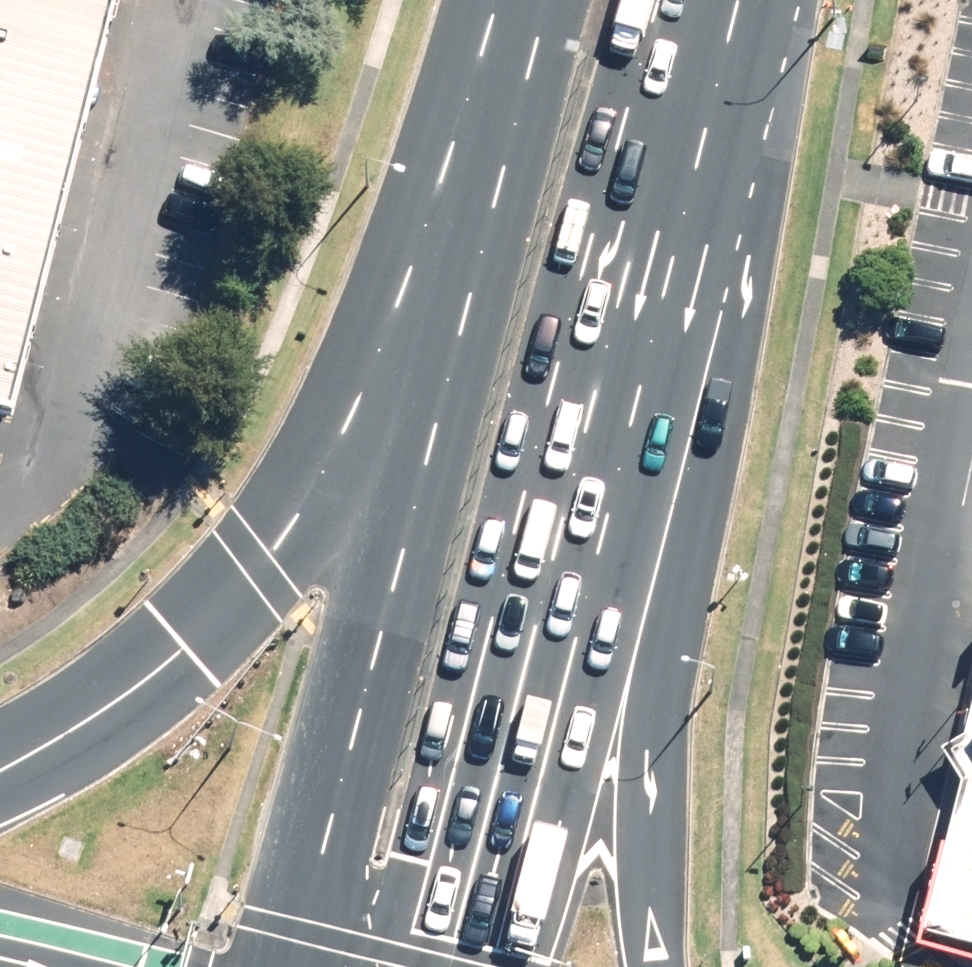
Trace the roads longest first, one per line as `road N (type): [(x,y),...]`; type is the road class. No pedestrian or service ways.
road 1 (secondary): [(289,966),(537,0)]
road 2 (secondary): [(716,0),(497,966)]
road 3 (primary): [(745,0),(725,281),(650,700),(643,839),(660,966)]
road 4 (primary): [(0,739),(82,701),(170,634),(308,485),(394,331),(523,0)]

